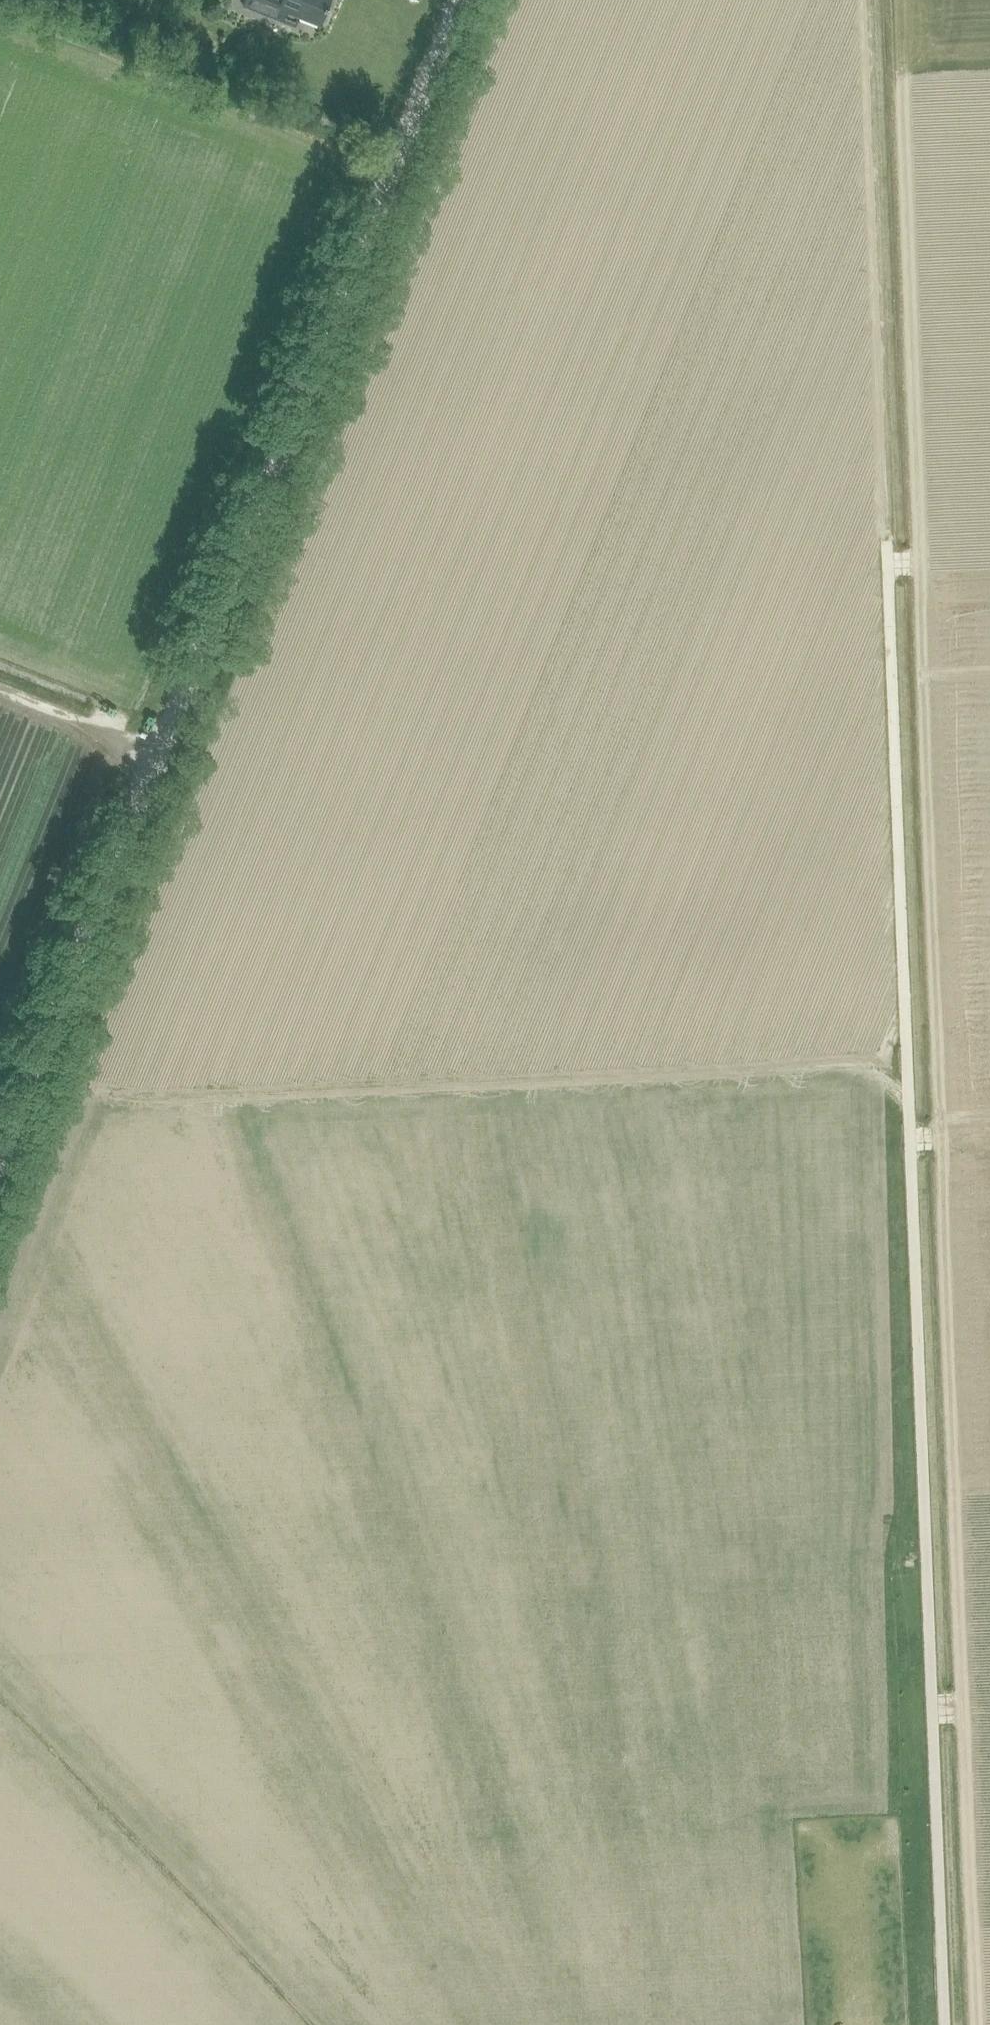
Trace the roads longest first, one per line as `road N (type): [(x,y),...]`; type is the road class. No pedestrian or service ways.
road 1 (track): [(945,2024),(886,542)]
road 2 (unclassified): [(0,1147),(458,0)]

